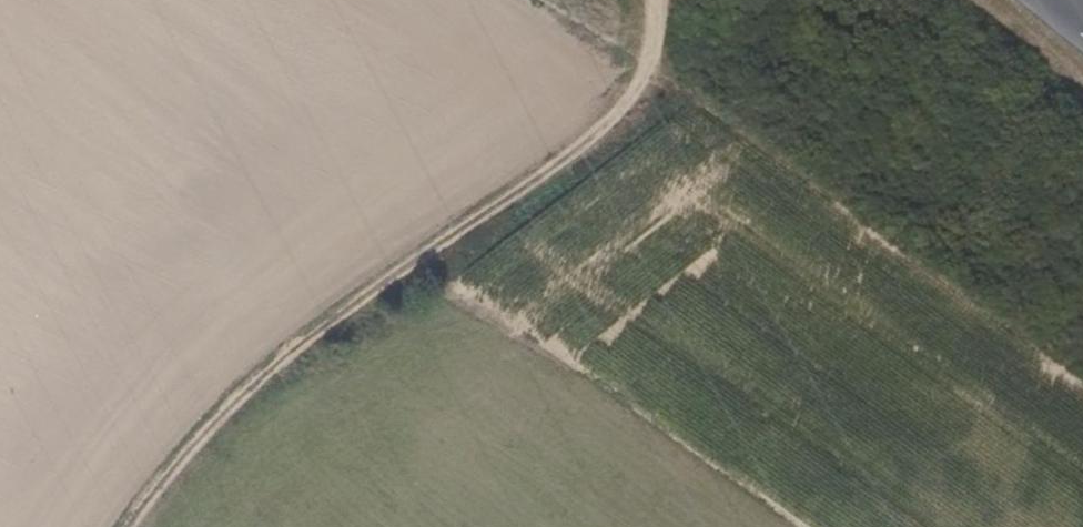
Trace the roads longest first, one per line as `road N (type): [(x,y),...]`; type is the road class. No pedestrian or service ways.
road 1 (track): [(138,526),(220,422),(612,123),(655,41),(649,0)]

